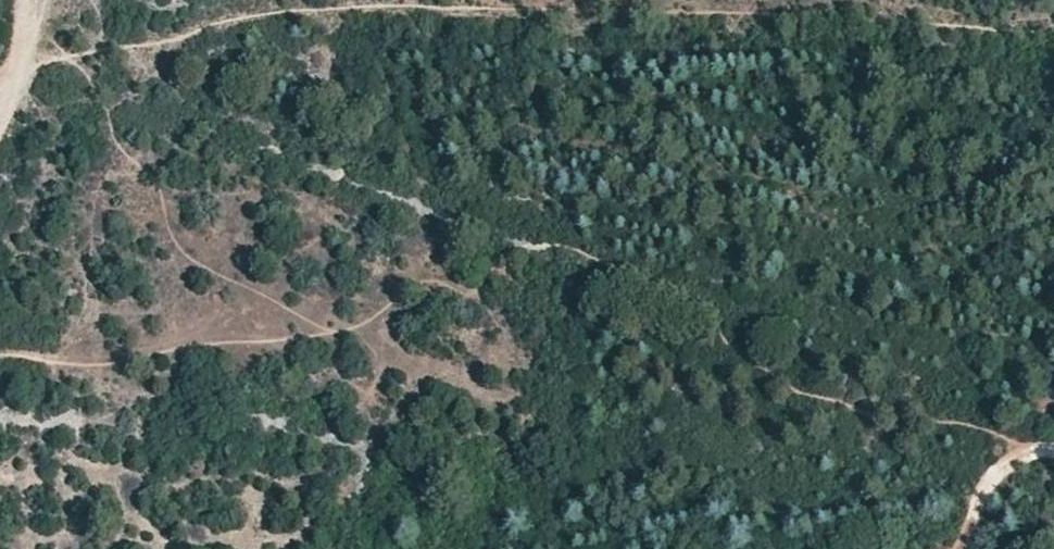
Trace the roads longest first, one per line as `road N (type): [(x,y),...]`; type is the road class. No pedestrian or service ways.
road 1 (track): [(27,0),(18,79),(0,127)]

